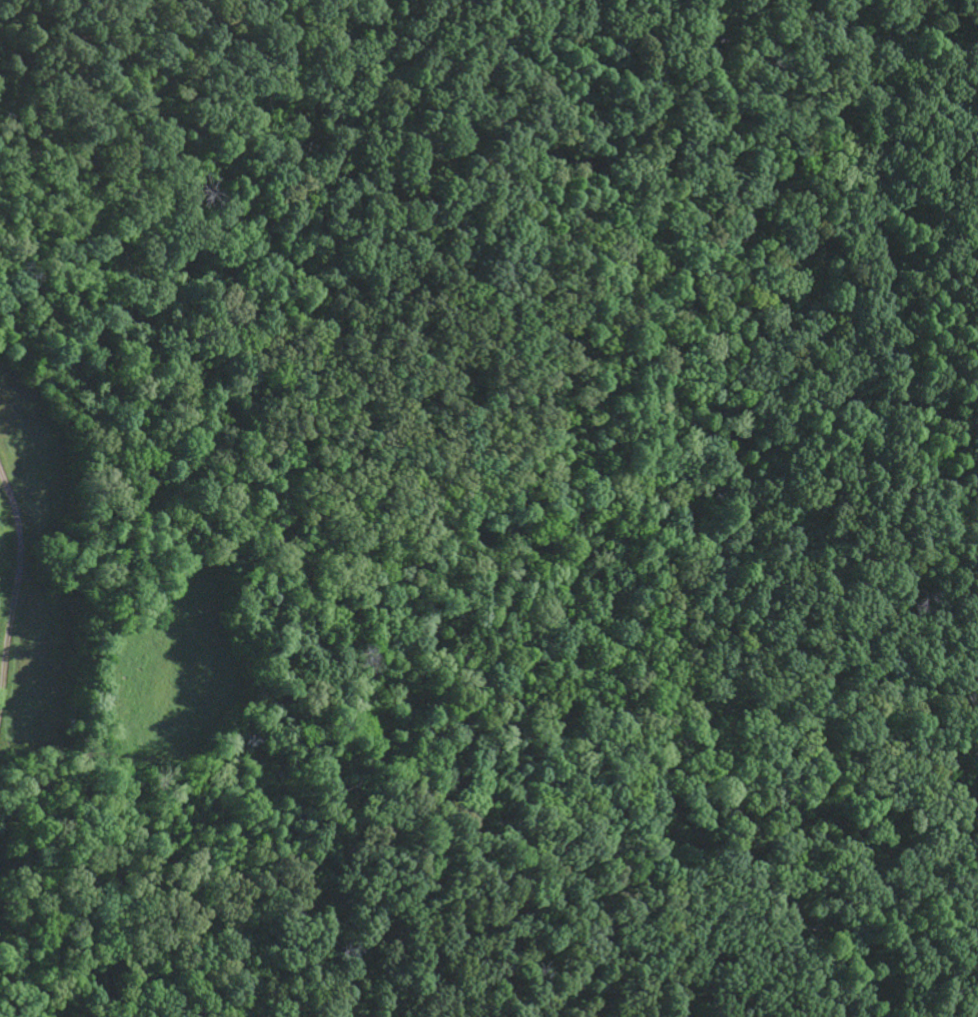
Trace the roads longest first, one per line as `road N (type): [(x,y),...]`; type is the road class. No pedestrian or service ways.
road 1 (track): [(0,466),(21,547),(0,707)]

